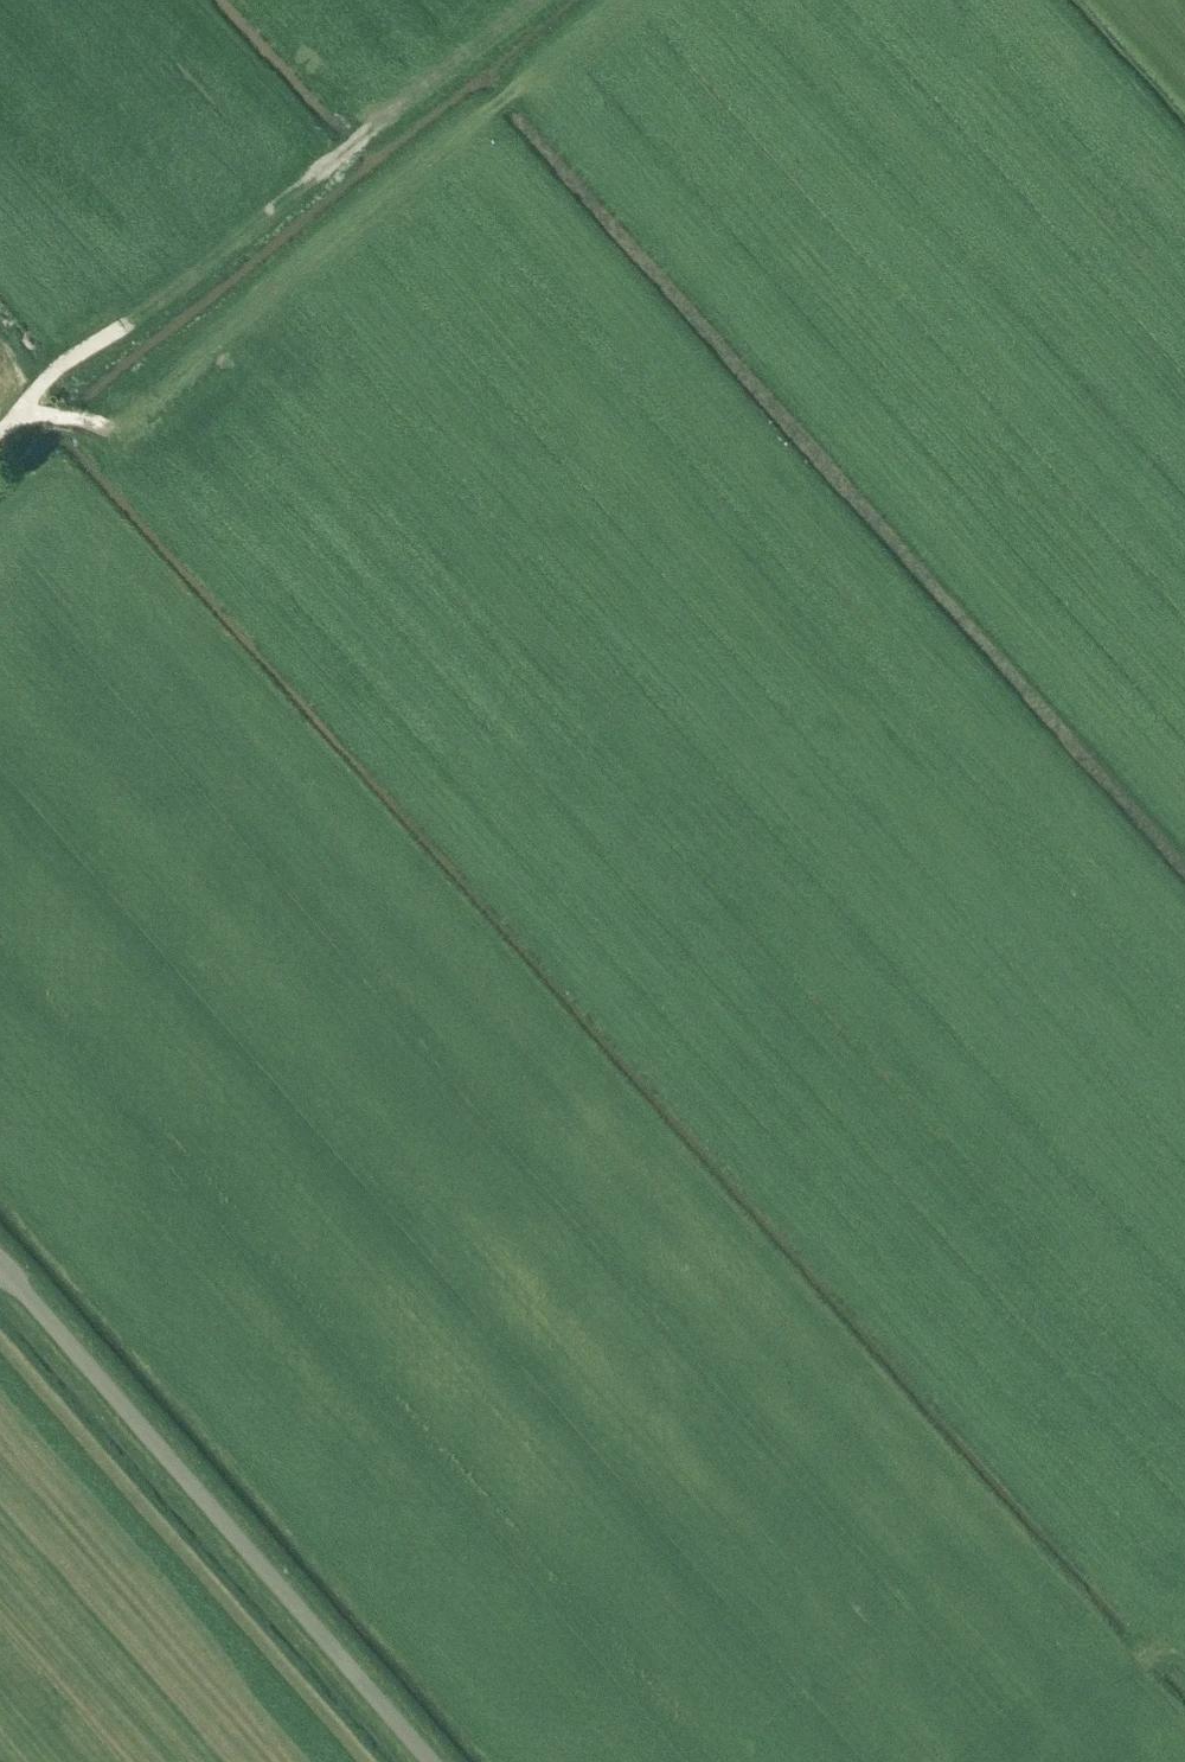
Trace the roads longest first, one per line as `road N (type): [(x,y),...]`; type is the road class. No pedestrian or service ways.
road 1 (track): [(0,436),(67,364),(189,282),(531,0)]
road 2 (unclassified): [(0,1254),(446,1761)]

